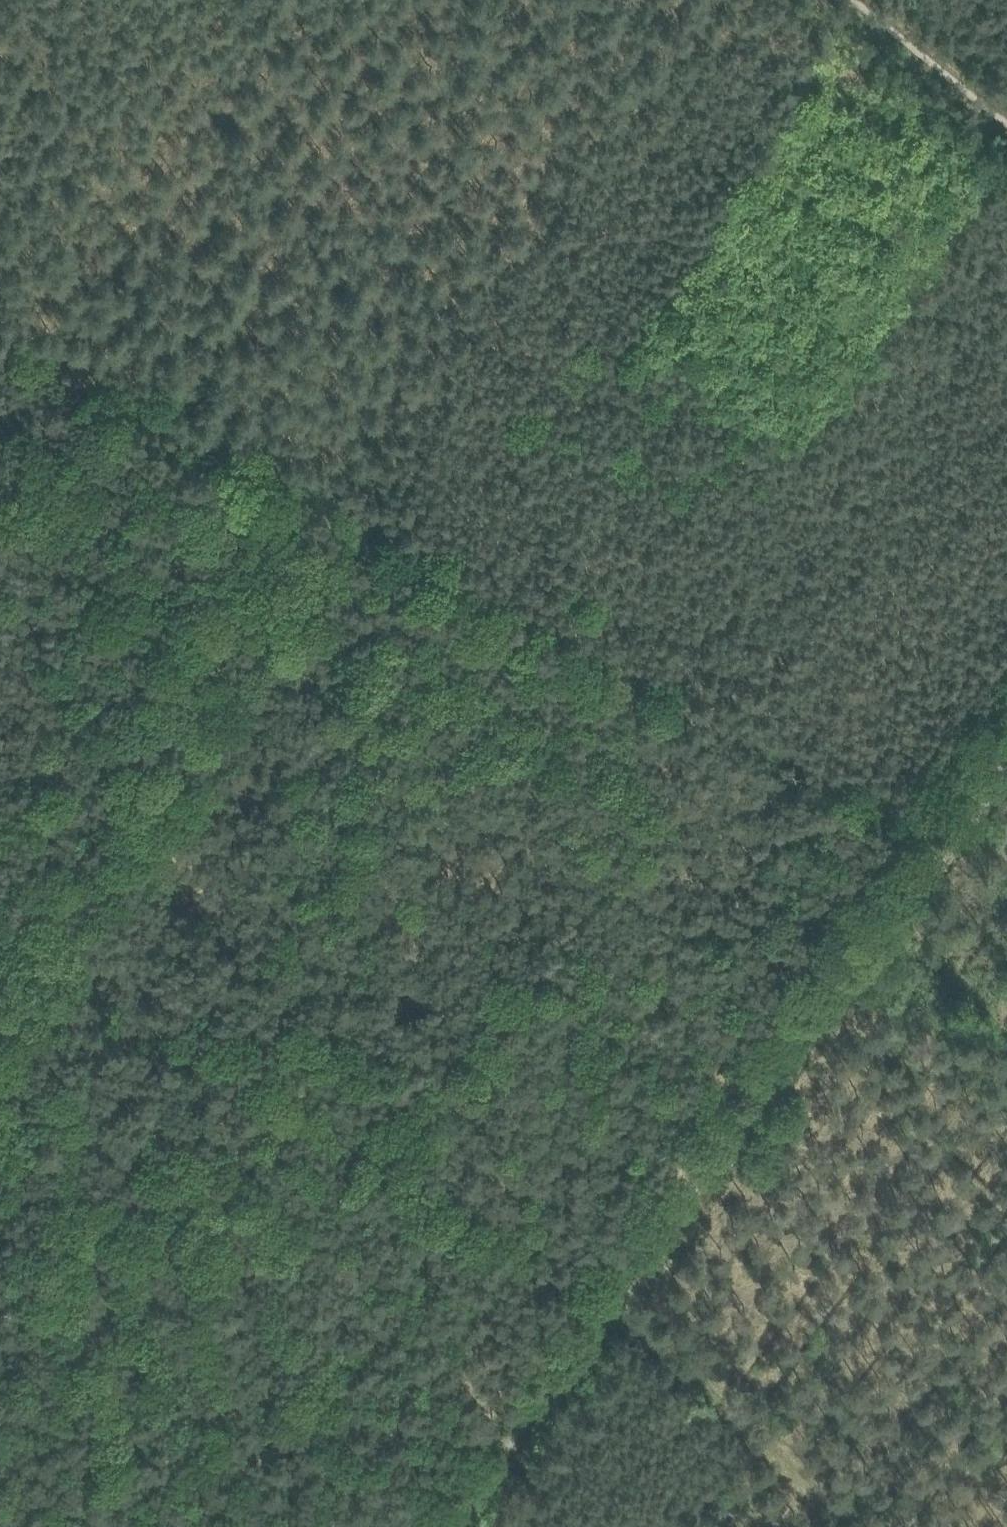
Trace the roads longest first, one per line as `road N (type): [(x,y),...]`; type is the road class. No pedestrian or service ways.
road 1 (track): [(1006,744),(435,1526)]
road 2 (track): [(1006,128),(845,0)]

